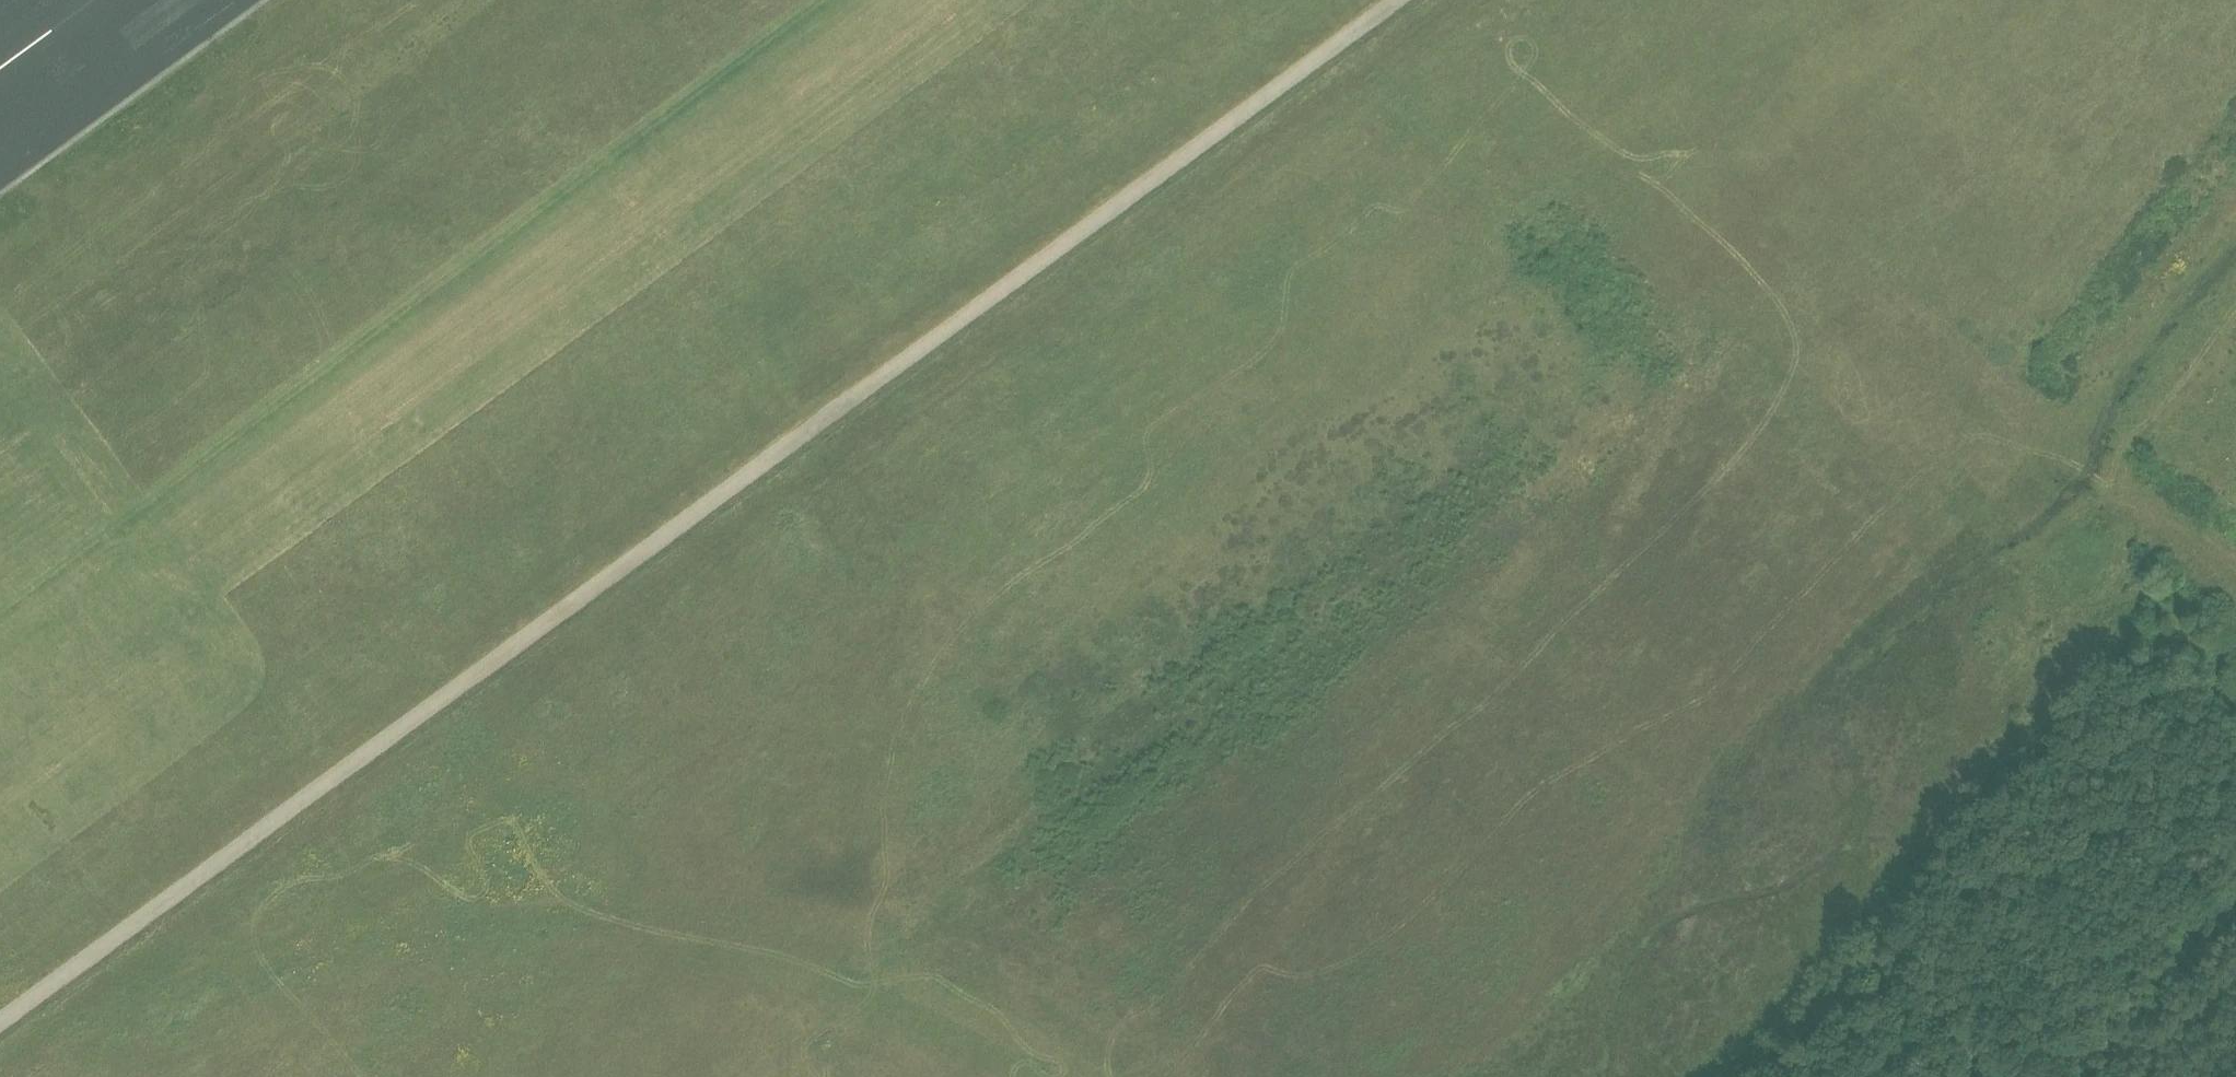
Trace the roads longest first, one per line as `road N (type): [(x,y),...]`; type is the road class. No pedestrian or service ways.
road 1 (track): [(1400,0),(0,1023)]

